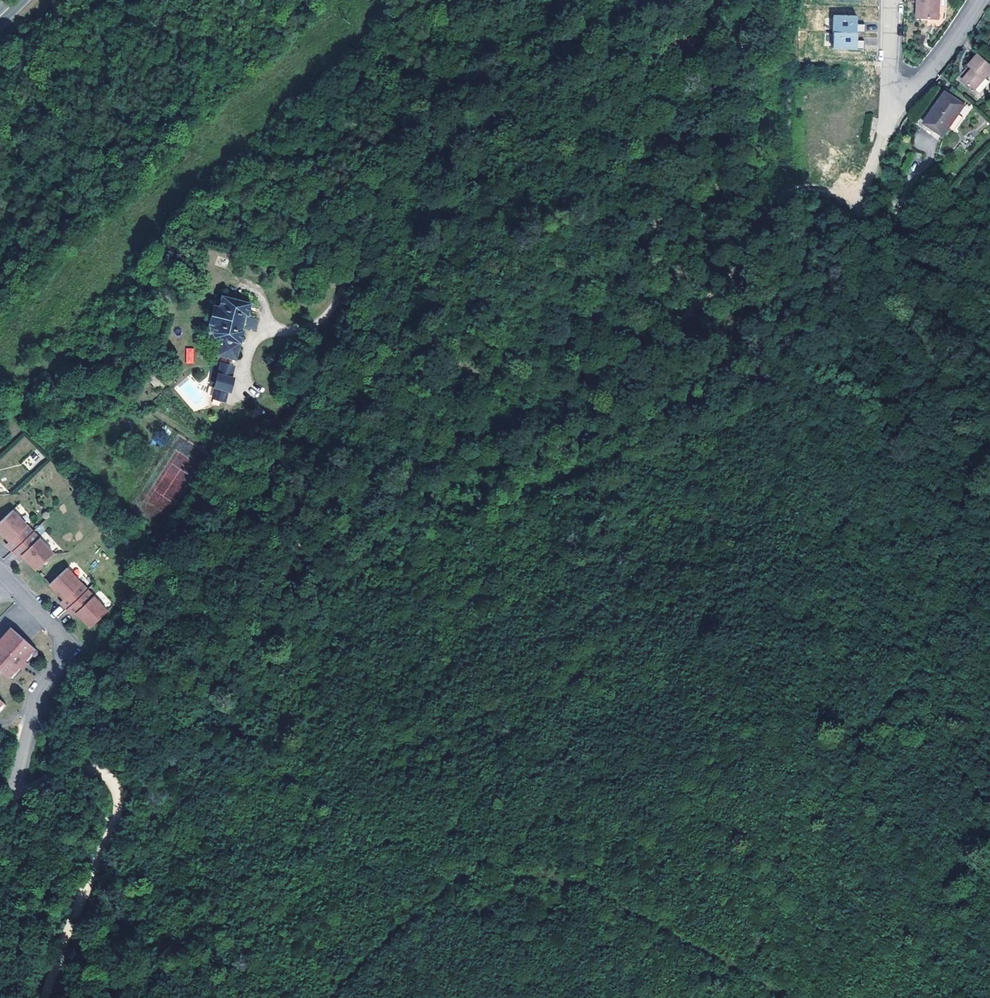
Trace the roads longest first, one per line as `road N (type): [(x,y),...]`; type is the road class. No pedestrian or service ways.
road 1 (residential): [(442,0),(355,292),(327,328)]
road 2 (residential): [(0,806),(22,793),(36,695),(70,663),(70,642),(0,569)]
road 3 (track): [(989,474),(921,299)]
road 4 (track): [(808,0),(798,146),(807,184)]
road 5 (residential): [(890,121),(985,0)]
road 6 (track): [(989,176),(963,216),(891,245)]
road 7 (track): [(854,196),(916,277),(921,299)]
road 8 (residential): [(890,121),(891,0)]

